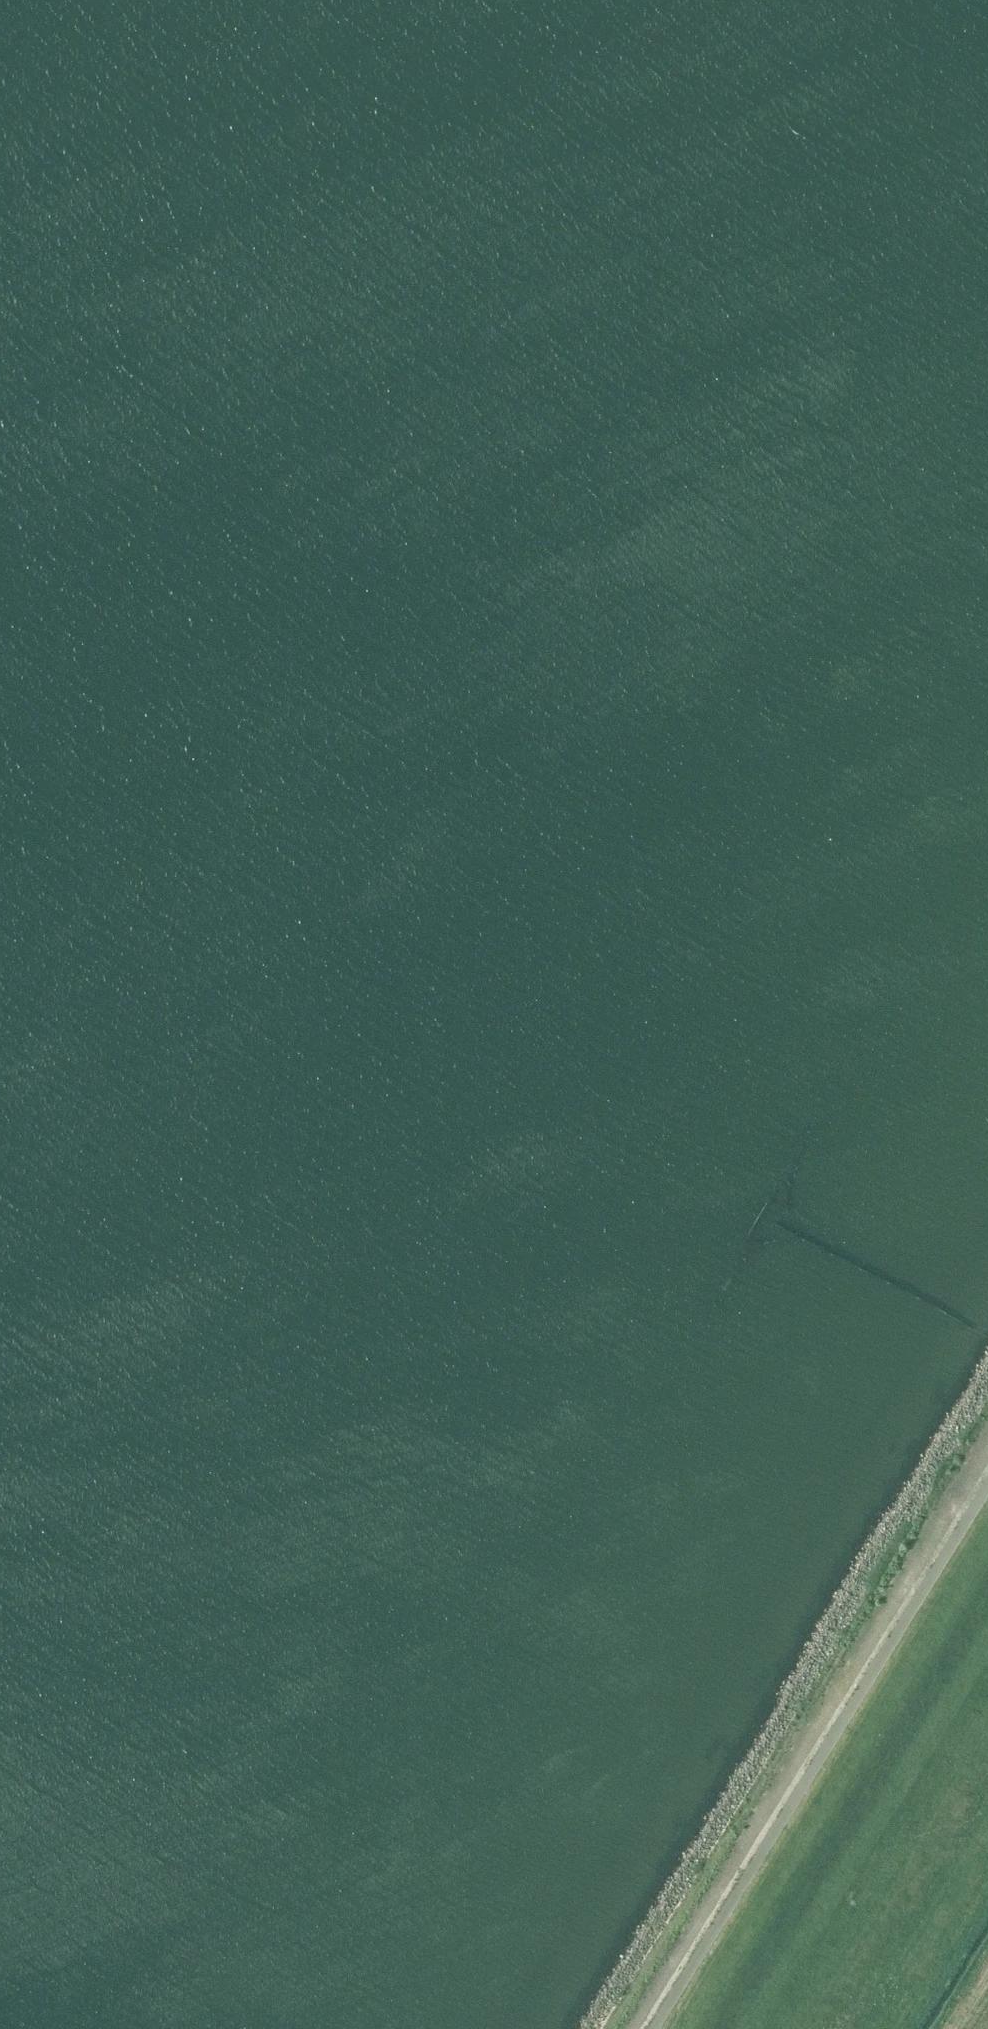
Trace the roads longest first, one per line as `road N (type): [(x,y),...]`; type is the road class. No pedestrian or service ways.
road 1 (unclassified): [(652,2028),(987,1484)]

